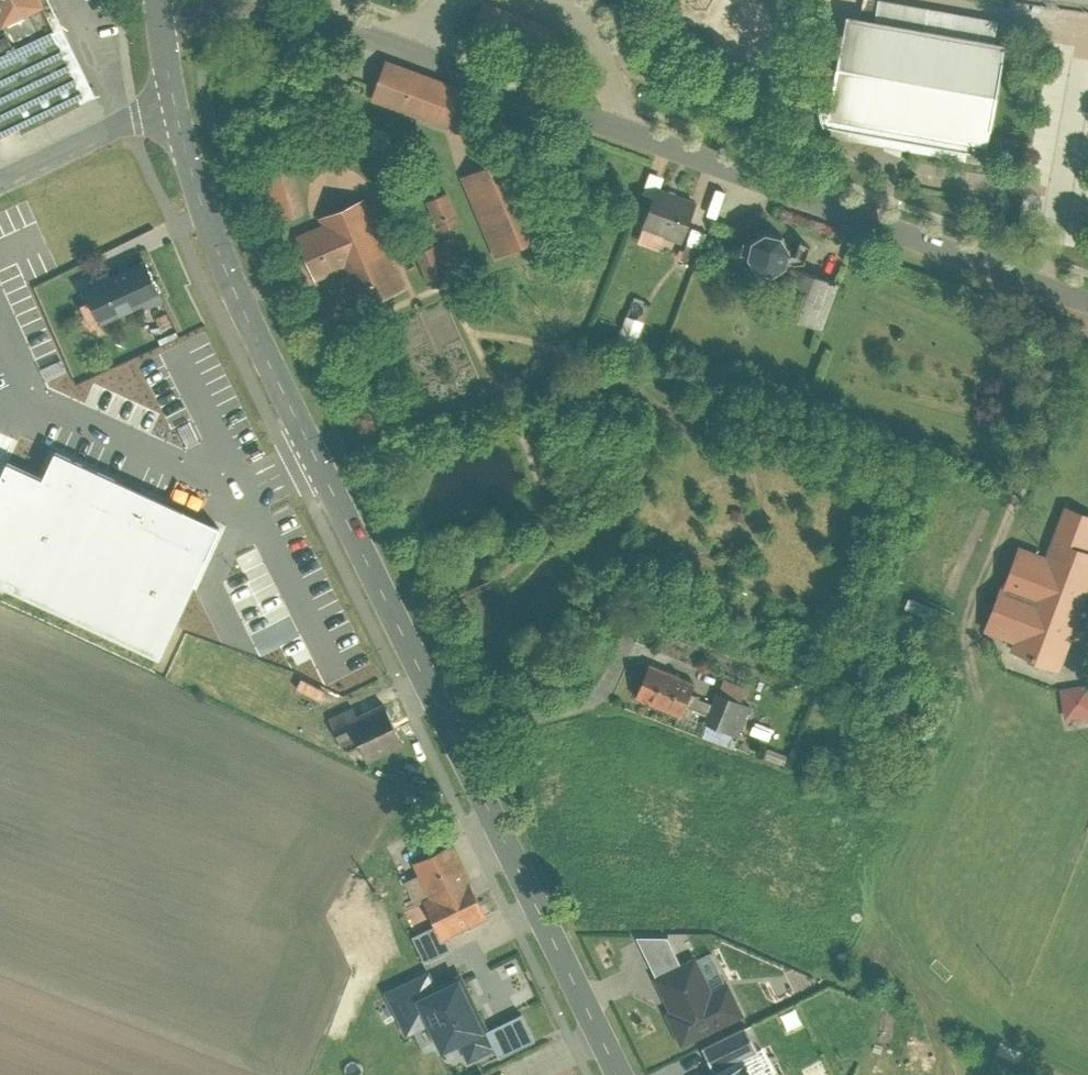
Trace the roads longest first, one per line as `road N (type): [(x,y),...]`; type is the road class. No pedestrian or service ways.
road 1 (tertiary): [(176,107),(219,254),(623,1074)]
road 2 (unclassified): [(291,0),(1087,301)]
road 3 (residential): [(0,176),(176,107)]

